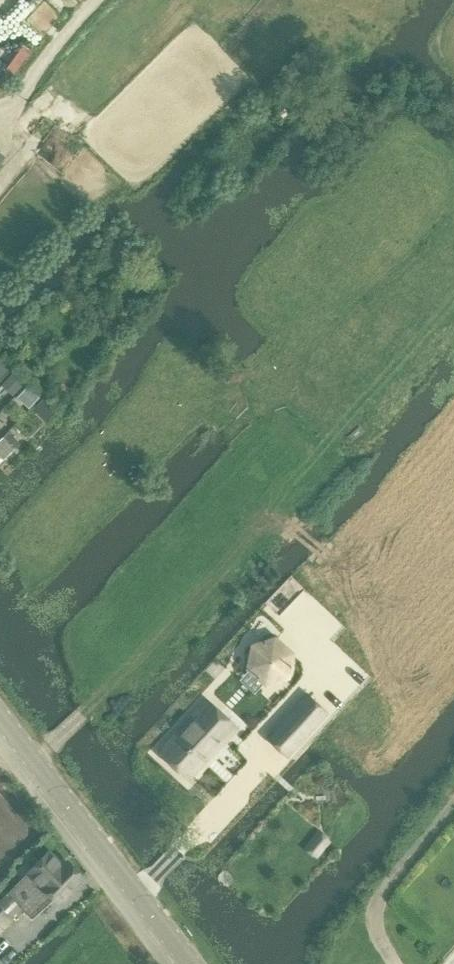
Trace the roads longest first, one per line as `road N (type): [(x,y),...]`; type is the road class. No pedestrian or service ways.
road 1 (tertiary): [(192,963),(0,717)]
road 2 (track): [(98,0),(13,106),(0,110)]

